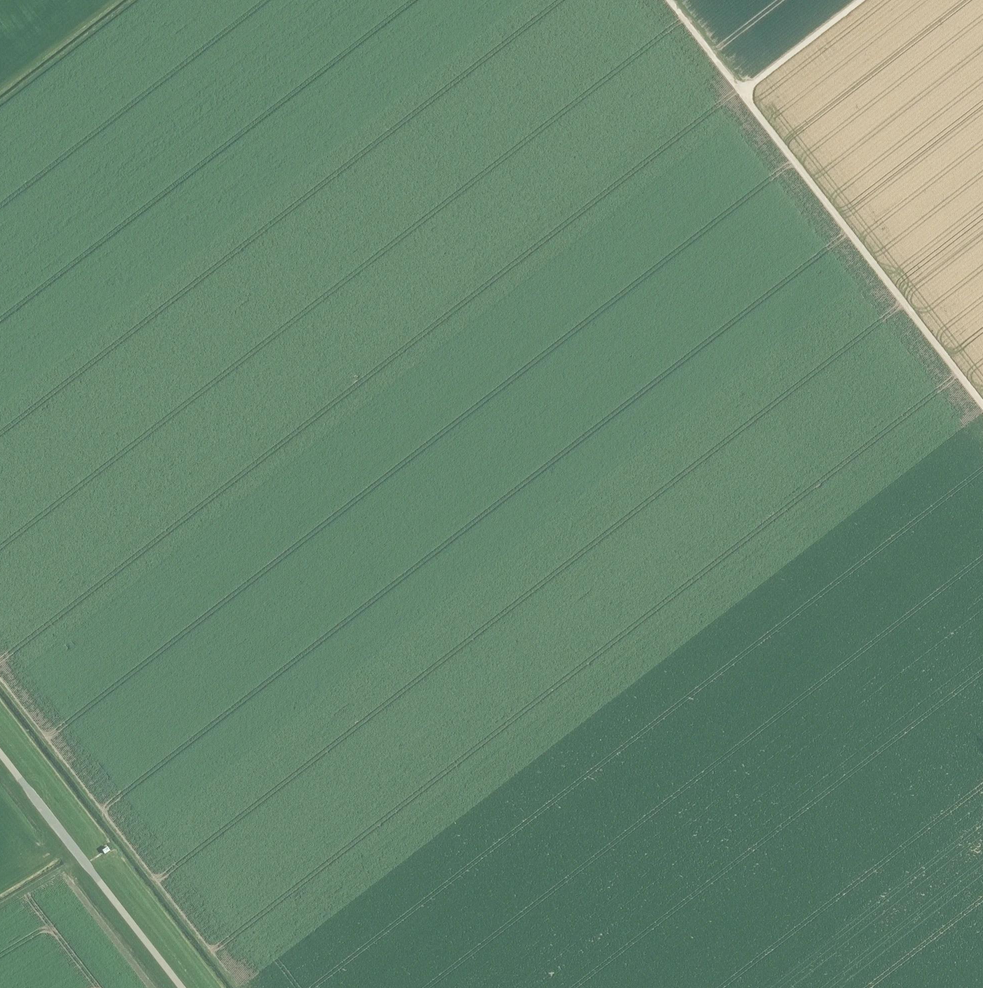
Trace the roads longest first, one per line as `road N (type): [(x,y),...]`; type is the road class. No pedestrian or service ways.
road 1 (unclassified): [(181,987),(0,756)]

